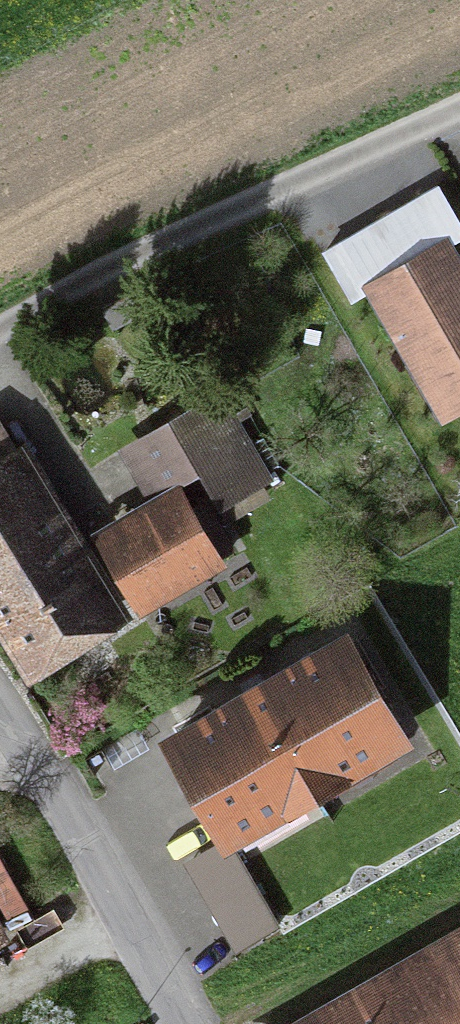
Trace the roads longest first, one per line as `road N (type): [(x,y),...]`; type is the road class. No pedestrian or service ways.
road 1 (residential): [(0,337),(108,274),(459,111)]
road 2 (residential): [(176,1023),(89,862),(0,720)]

